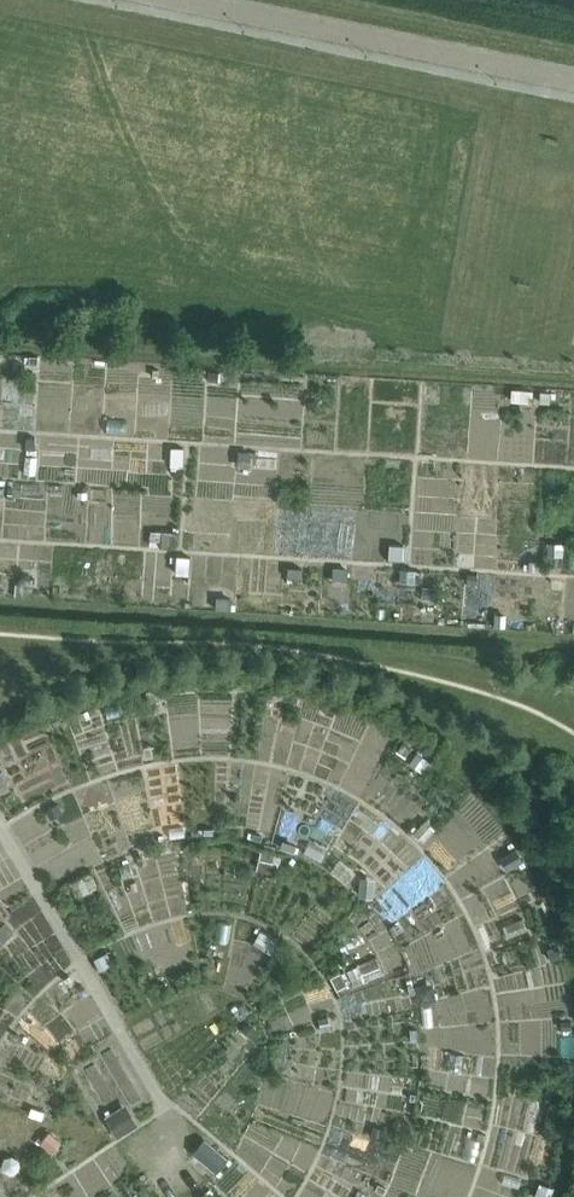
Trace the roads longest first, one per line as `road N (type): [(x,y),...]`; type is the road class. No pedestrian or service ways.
road 1 (residential): [(163,0),(573,86)]

